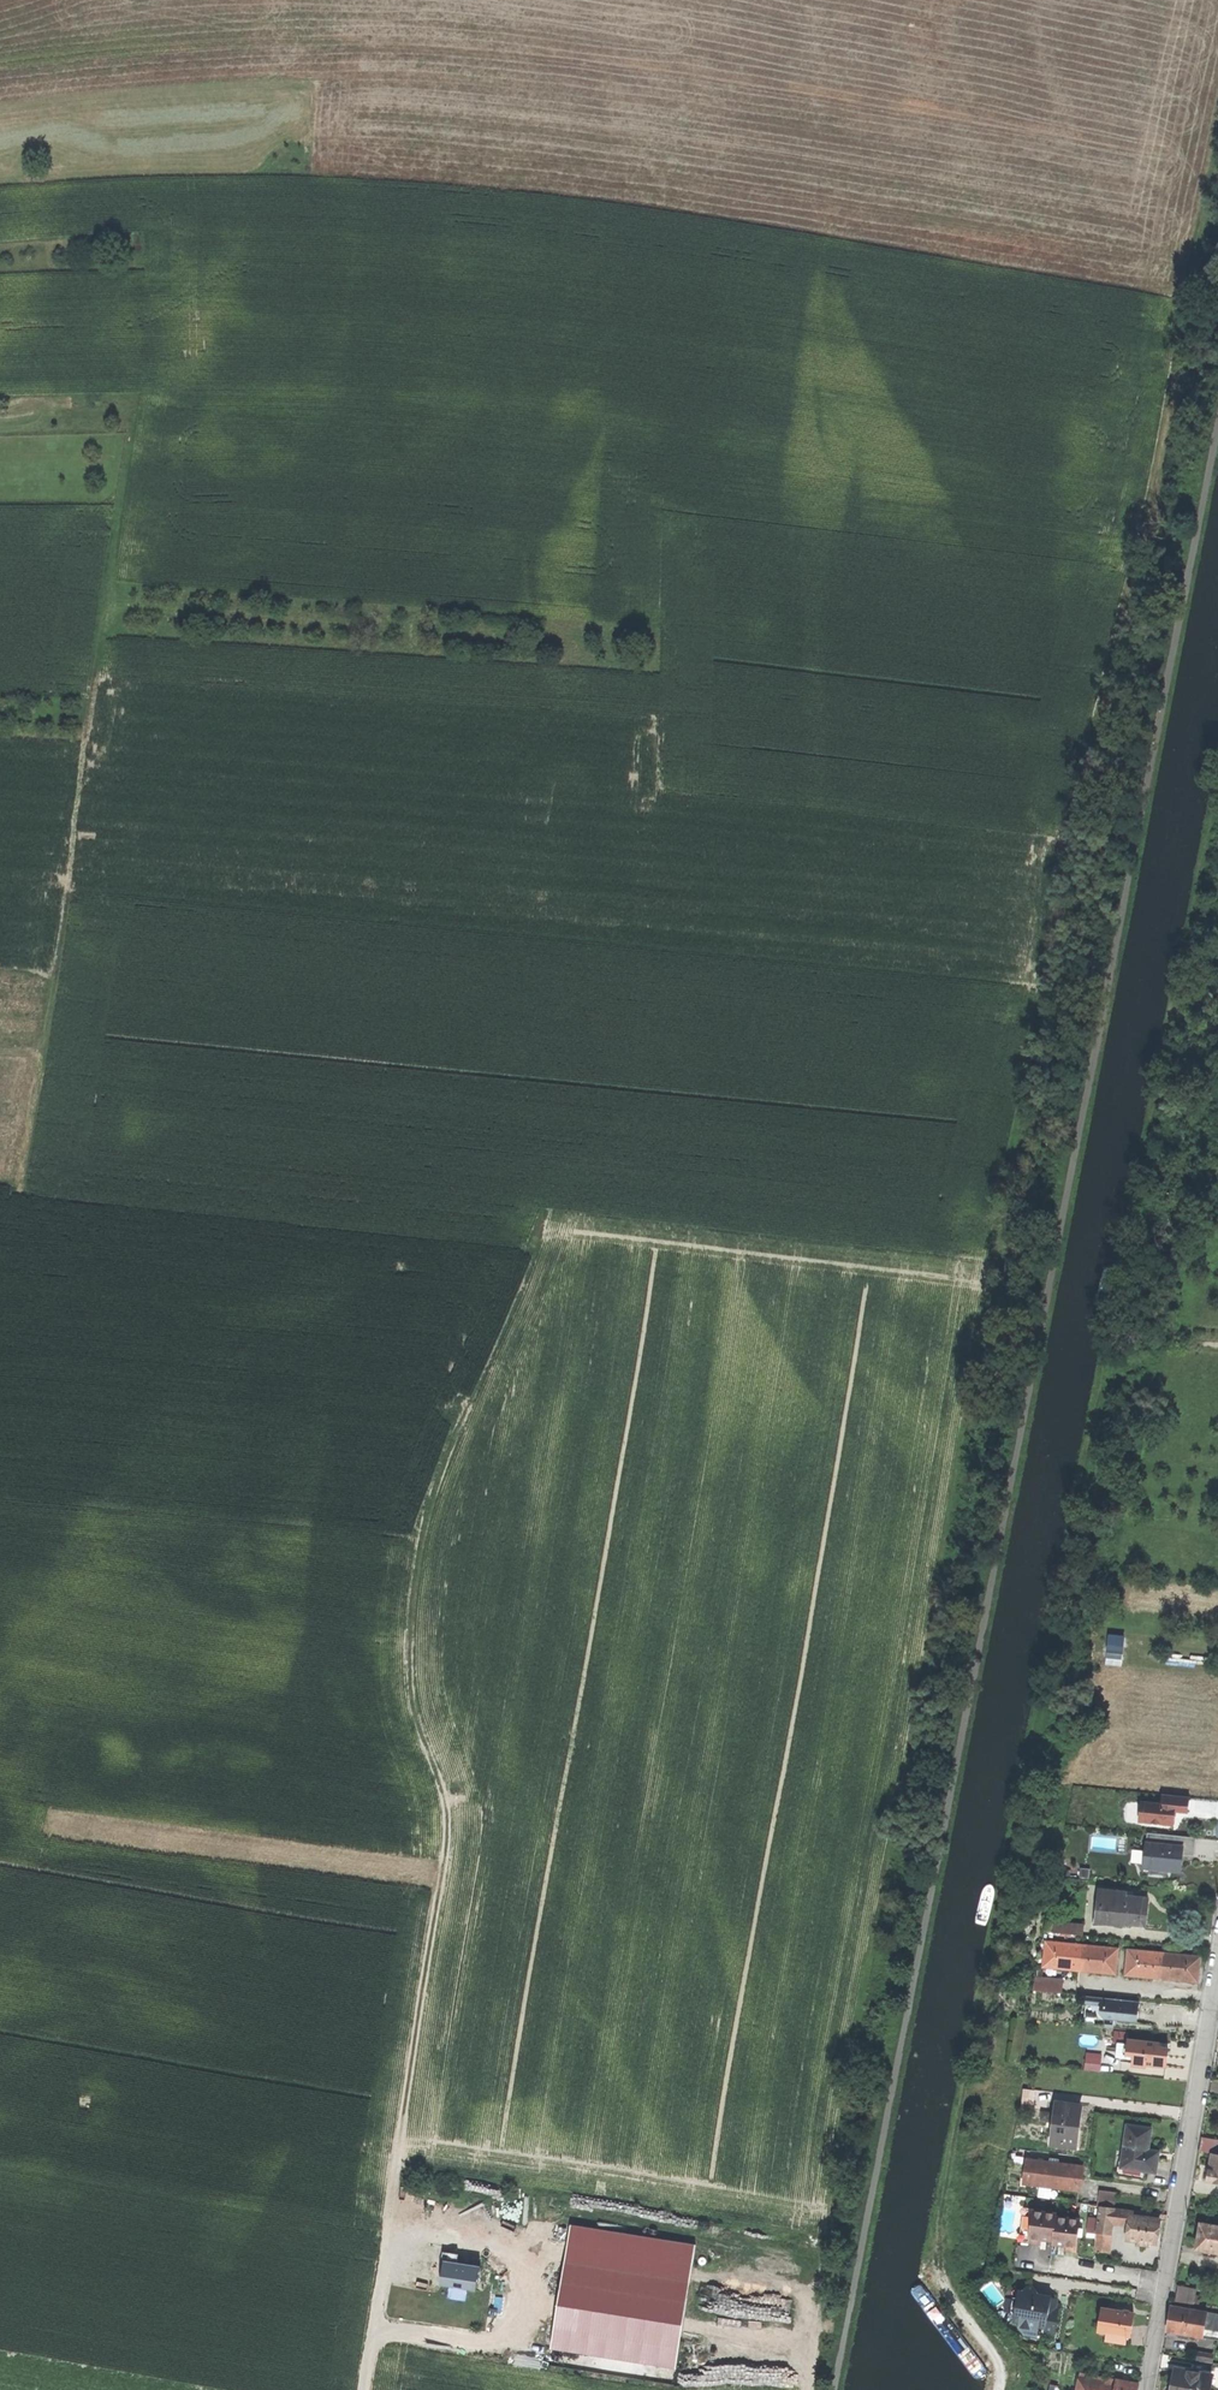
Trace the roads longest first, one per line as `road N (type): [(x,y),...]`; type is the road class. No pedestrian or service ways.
road 1 (track): [(1217,171),(1119,660),(1108,665),(936,1530),(923,1665),(807,2389)]
road 2 (track): [(19,1203),(124,501)]
road 3 (track): [(371,2389),(447,1843),(447,1804),(416,1704)]
road 4 (track): [(549,1215),(426,1524),(411,1664),(416,1704)]
road 5 (residential): [(1146,2389),(1217,1997)]

